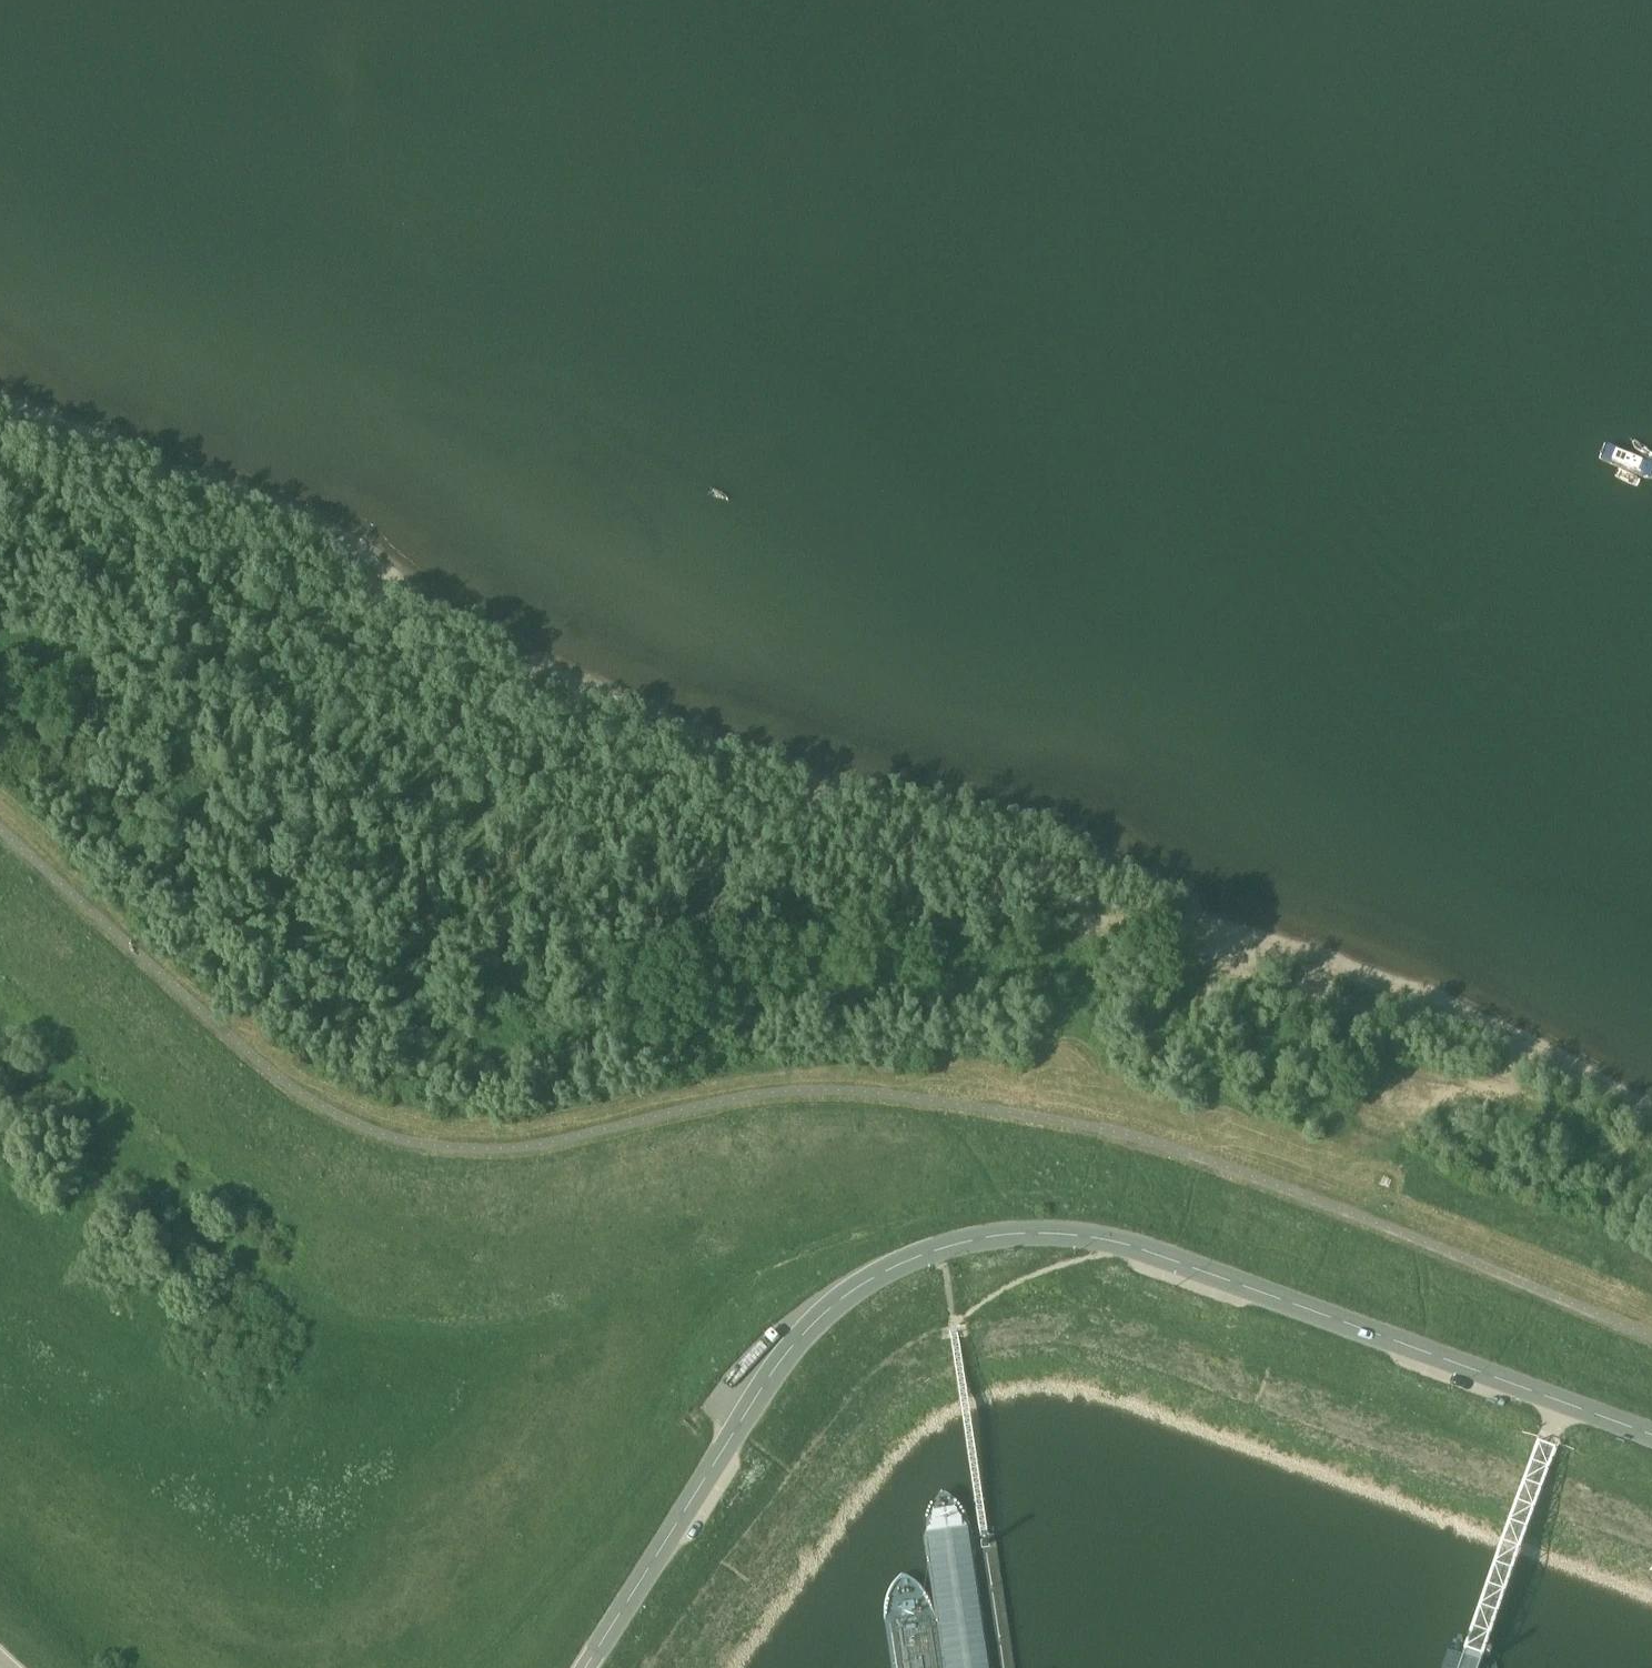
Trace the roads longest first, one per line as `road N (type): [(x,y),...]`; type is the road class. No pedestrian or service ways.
road 1 (unclassified): [(1651,1435),(1117,1242),(1026,1233),(969,1241),(864,1284),(790,1350),(585,1667)]

